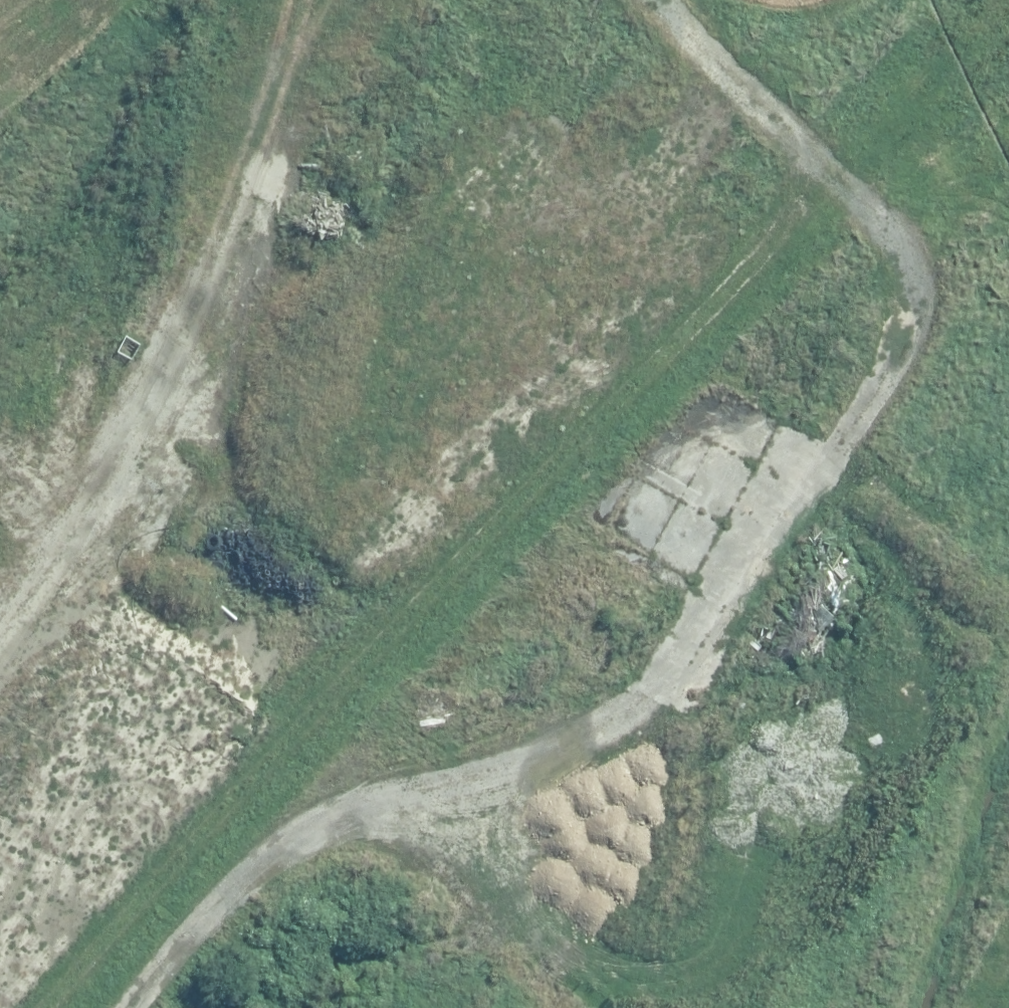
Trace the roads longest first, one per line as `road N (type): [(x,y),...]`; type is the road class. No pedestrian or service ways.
road 1 (track): [(1008,205),(831,468),(390,1007)]
road 2 (track): [(1008,599),(831,468),(292,176)]
road 3 (track): [(346,0),(292,176),(0,721)]
road 4 (track): [(644,0),(956,283)]

